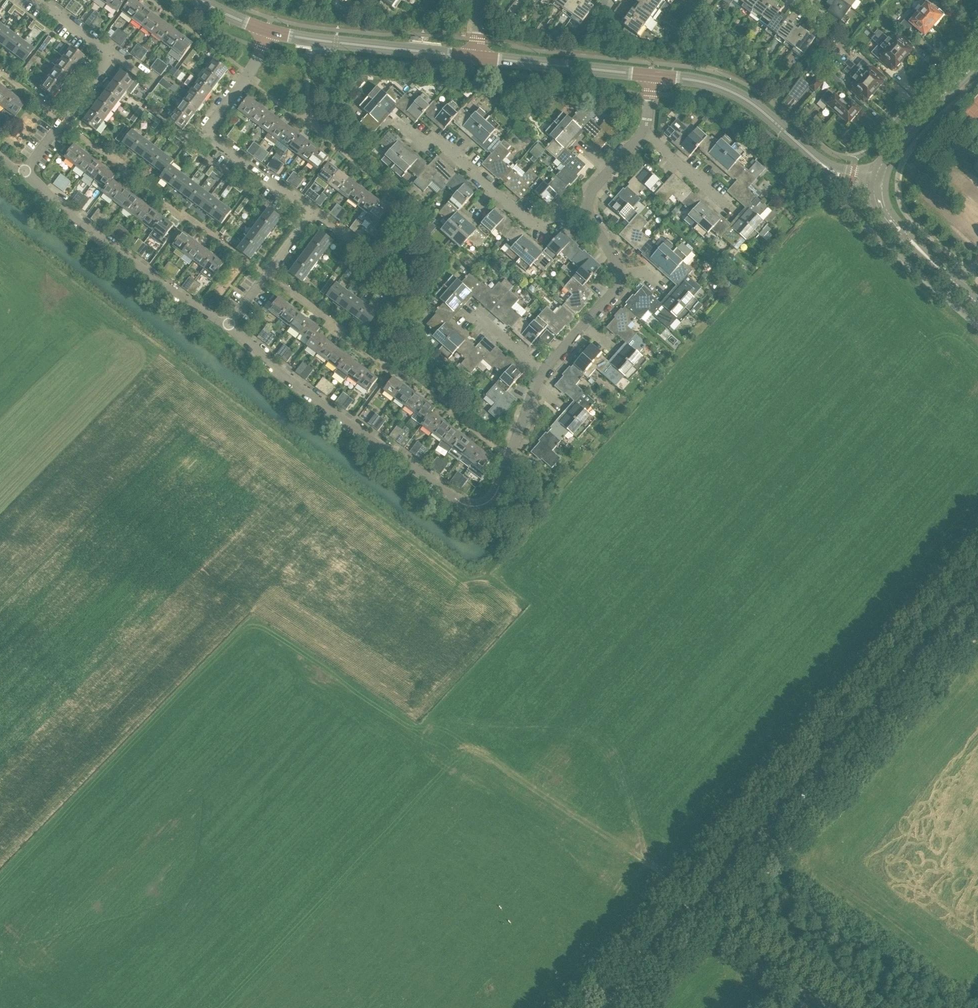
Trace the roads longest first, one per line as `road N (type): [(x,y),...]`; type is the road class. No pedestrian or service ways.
road 1 (residential): [(232,325),(352,425),(478,511),(495,501),(542,372)]
road 2 (tertiary): [(977,587),(694,906)]
road 3 (residential): [(232,325),(312,214),(209,132),(268,31)]
road 4 (residential): [(28,171),(87,229),(202,314),(232,325)]
road 5 (tertiary): [(877,182),(830,168),(731,91),(652,76)]
road 6 (residential): [(593,212),(530,223),(439,142),(424,144),(396,120)]
road 7 (residential): [(28,171),(111,55),(37,0)]
road 8 (tertiary): [(475,57),(268,31)]
road 9 (residential): [(542,372),(617,285),(593,212)]
road 10 (tertiary): [(652,76),(475,57)]
road 11 (unclassified): [(834,1007),(694,906)]
road 12 (tertiary): [(977,304),(888,220),(877,182)]
road 13 (tertiary): [(877,182),(891,153),(977,59)]
road 14 (tertiary): [(694,906),(604,1007)]

